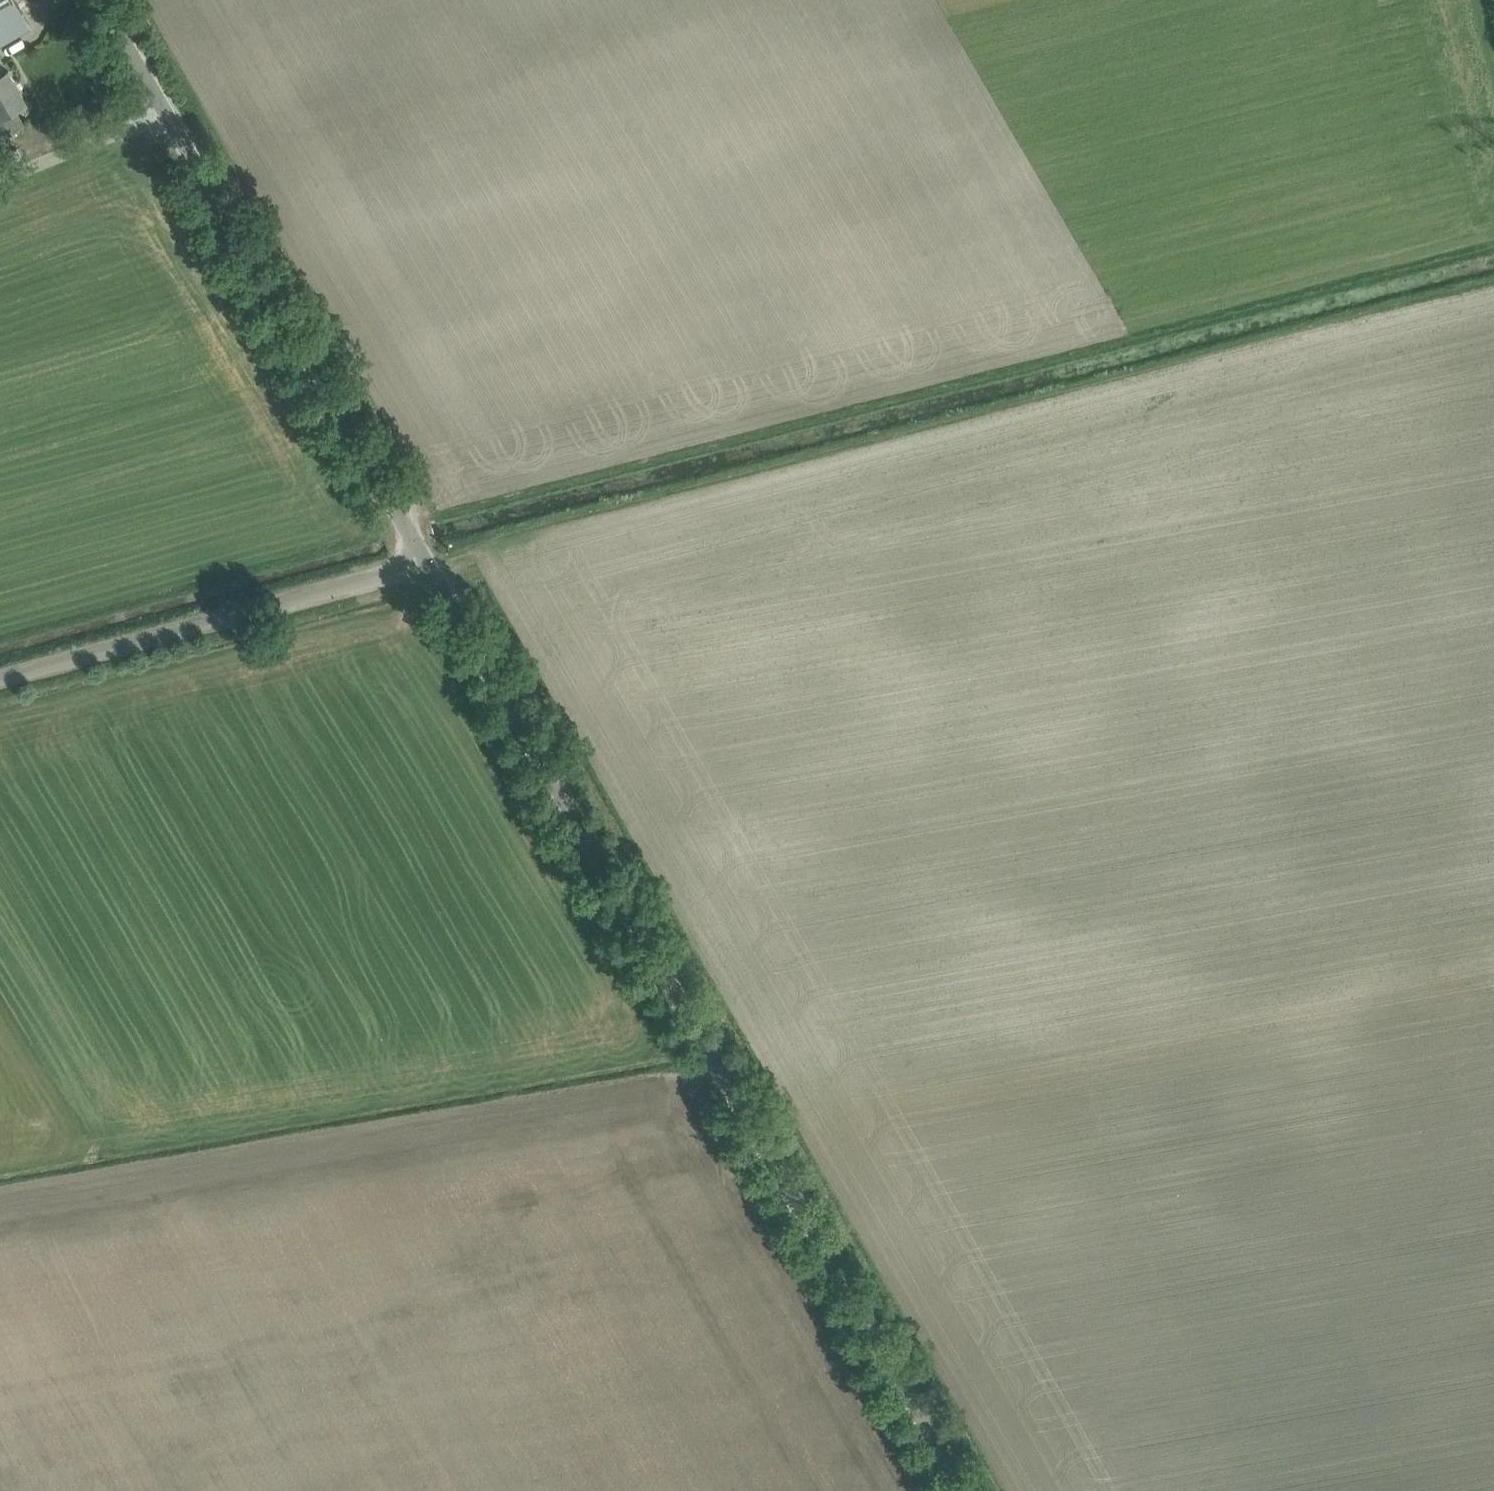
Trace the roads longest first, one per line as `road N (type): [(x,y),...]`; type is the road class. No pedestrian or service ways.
road 1 (unclassified): [(976,1490),(434,572)]
road 2 (unclassified): [(434,572),(102,0)]
road 3 (unclassified): [(0,685),(434,572)]

